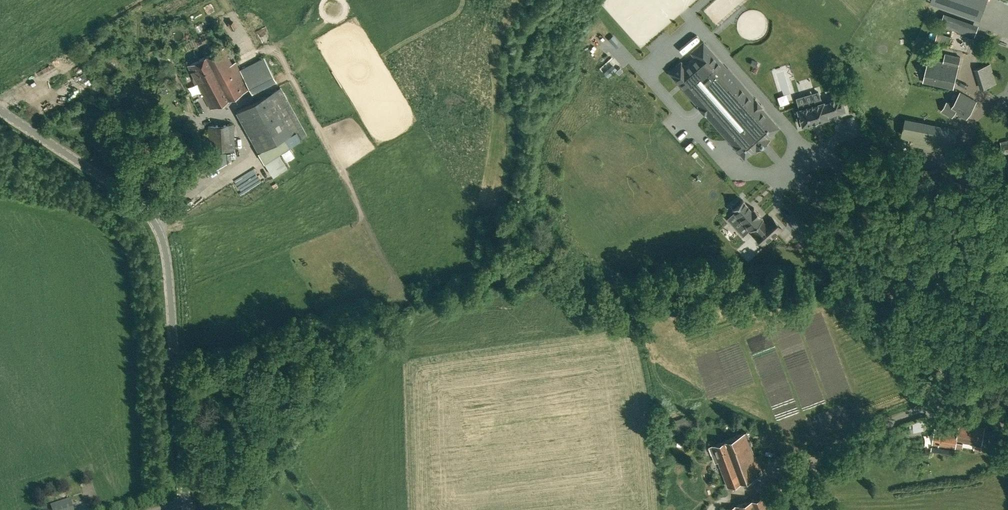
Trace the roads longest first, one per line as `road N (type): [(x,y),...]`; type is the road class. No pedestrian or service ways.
road 1 (unclassified): [(187,504),(163,226),(137,188),(0,96)]
road 2 (unclassified): [(794,509),(812,472),(835,448),(964,391)]
road 3 (unclassified): [(964,391),(900,330),(863,276)]

